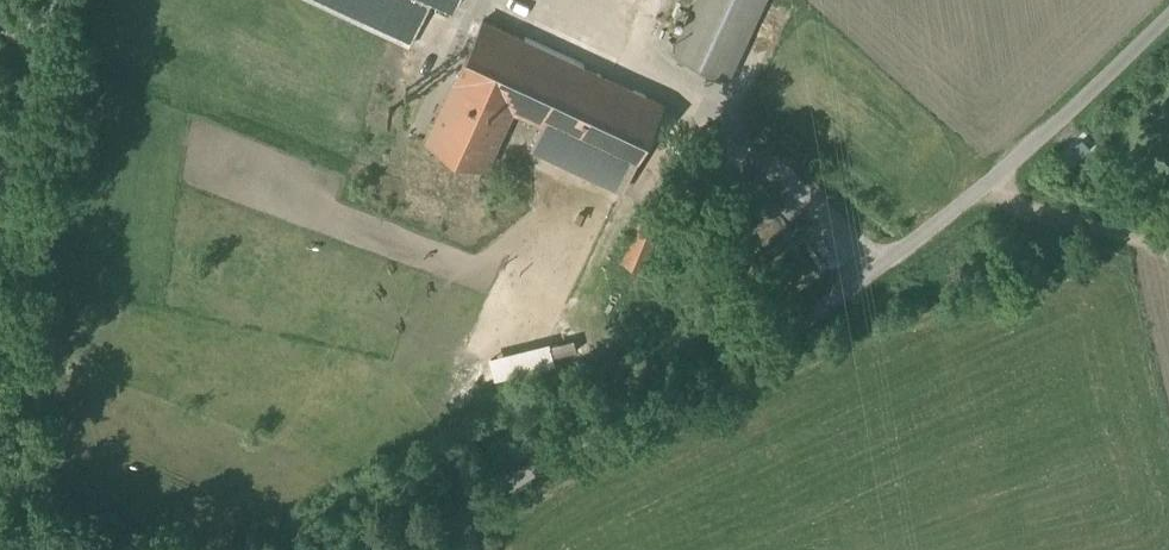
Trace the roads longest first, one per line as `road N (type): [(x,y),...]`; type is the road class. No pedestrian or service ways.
road 1 (unclassified): [(421,549),(511,484),(809,324),(959,210),(1168,22)]
road 2 (unclassified): [(0,220),(11,146),(52,0)]
road 3 (track): [(981,192),(1168,252)]

